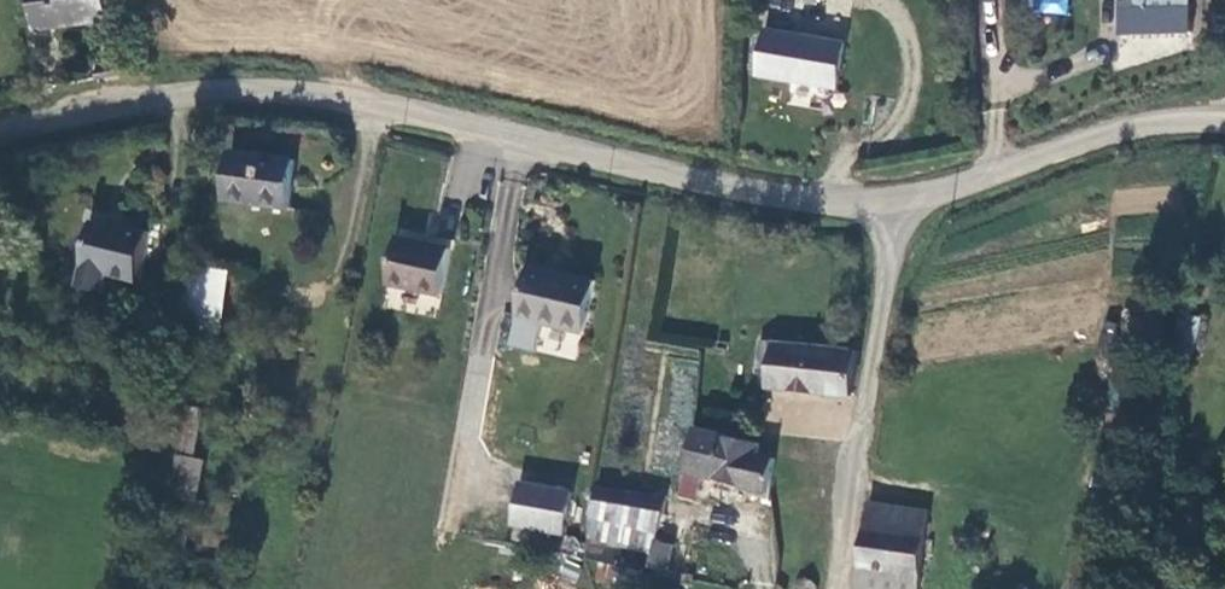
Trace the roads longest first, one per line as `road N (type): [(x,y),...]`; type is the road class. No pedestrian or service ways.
road 1 (unclassified): [(1224,116),(1152,120),(885,207),(755,196),(404,109),(275,91),(146,96),(0,129)]
road 2 (track): [(885,207),(886,280),(856,476)]

